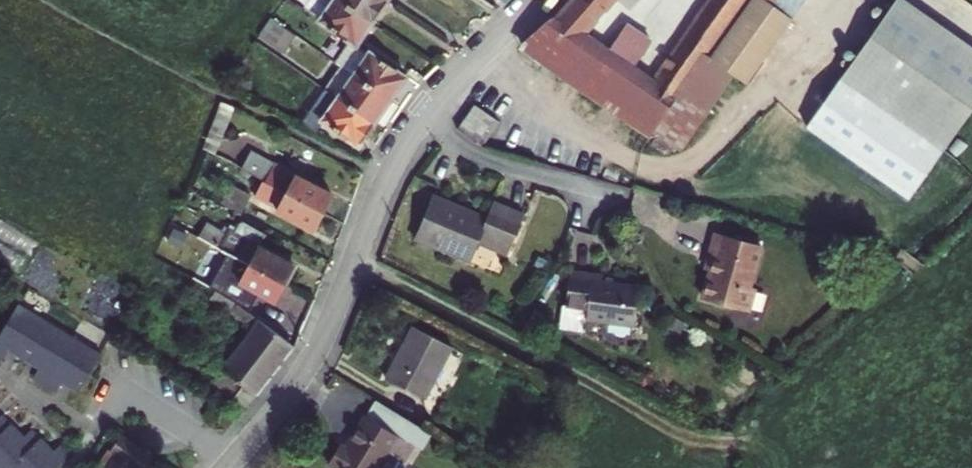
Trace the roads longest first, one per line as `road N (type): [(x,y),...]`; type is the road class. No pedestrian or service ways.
road 1 (residential): [(232,459),(306,368),(417,125),(538,0)]
road 2 (track): [(352,260),(755,457)]
road 3 (residential): [(81,428),(116,387),(232,459)]

